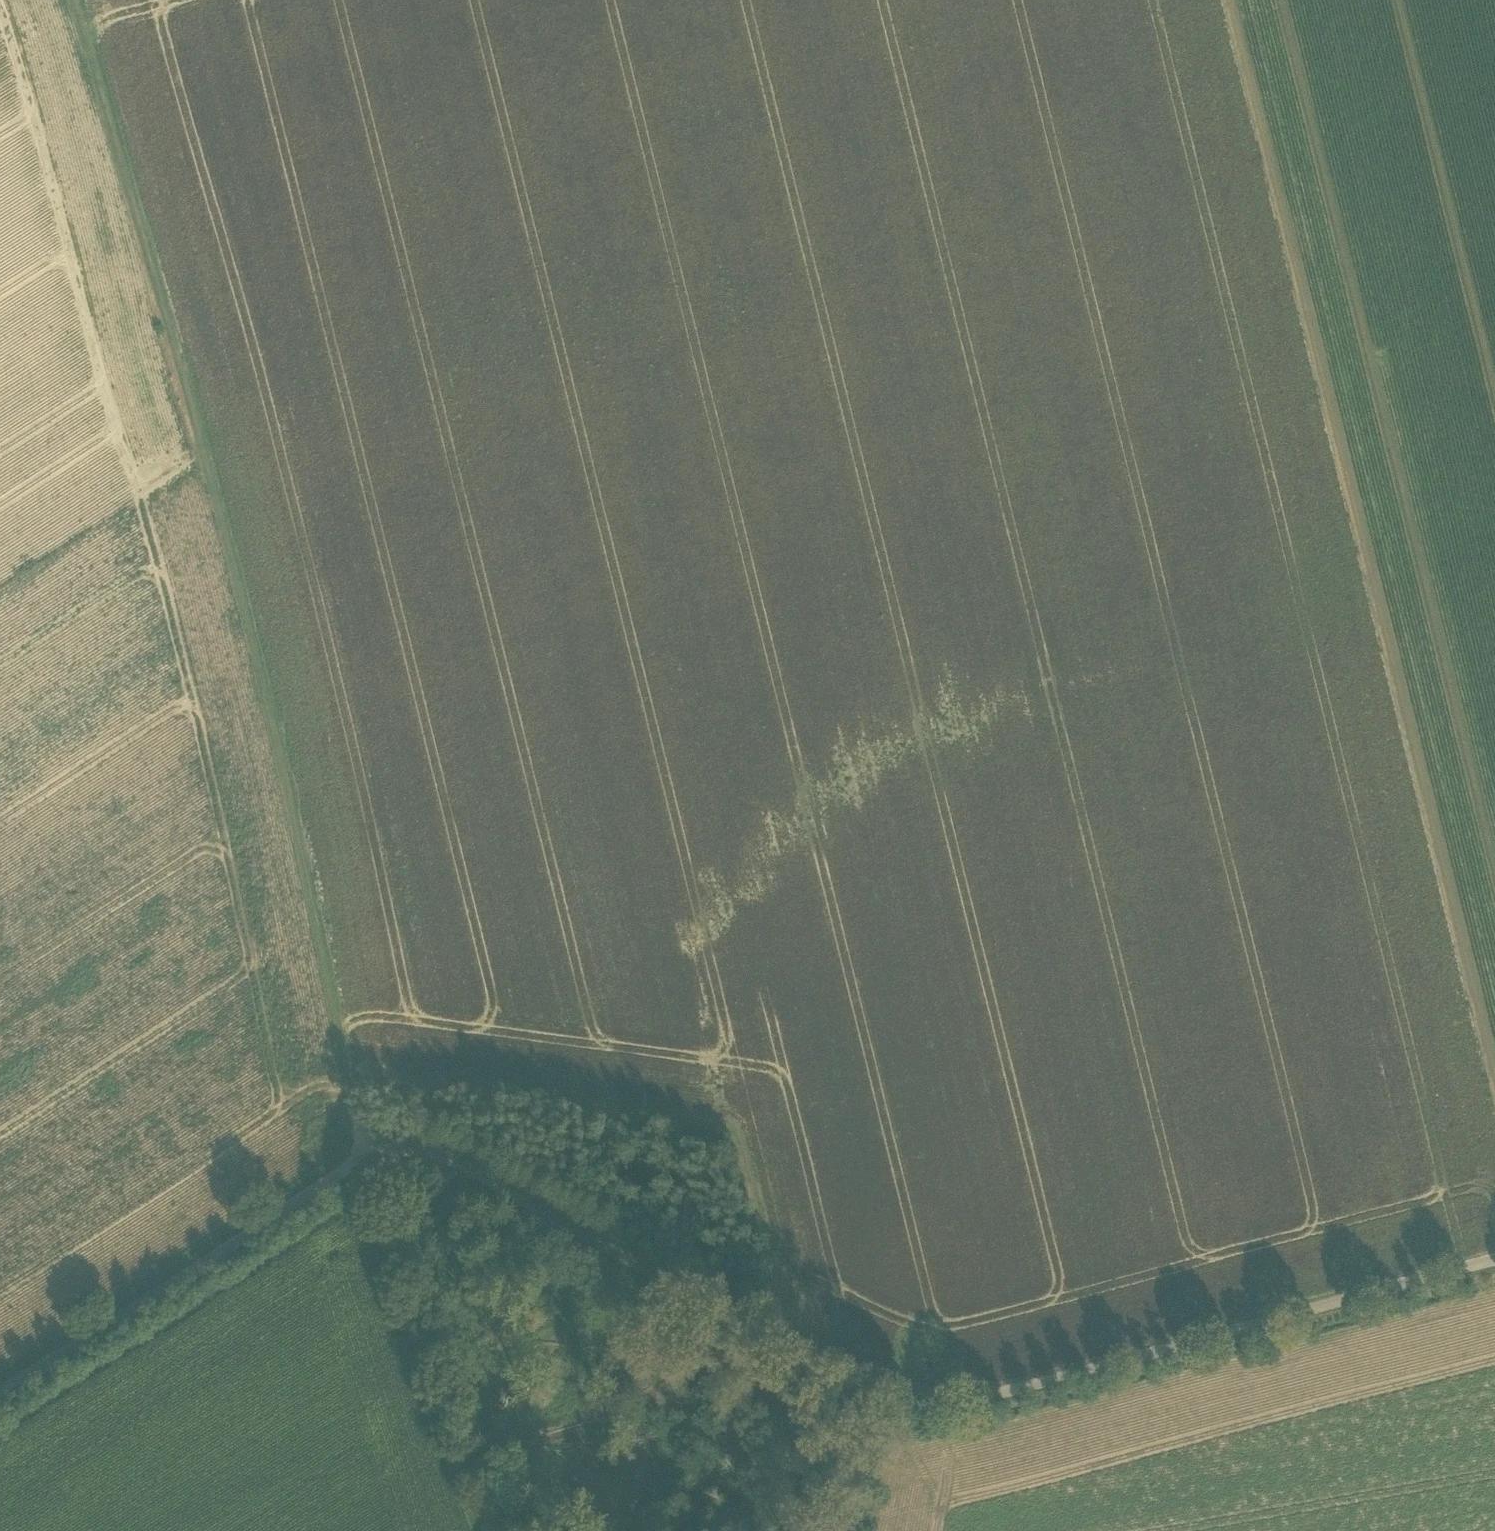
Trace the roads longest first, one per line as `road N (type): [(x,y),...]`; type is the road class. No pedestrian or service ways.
road 1 (unclassified): [(1494,1258),(946,1402),(869,1389),(461,1160),(422,1147),(368,1159),(0,1392)]
road 2 (track): [(76,0),(272,710),(368,1159)]

